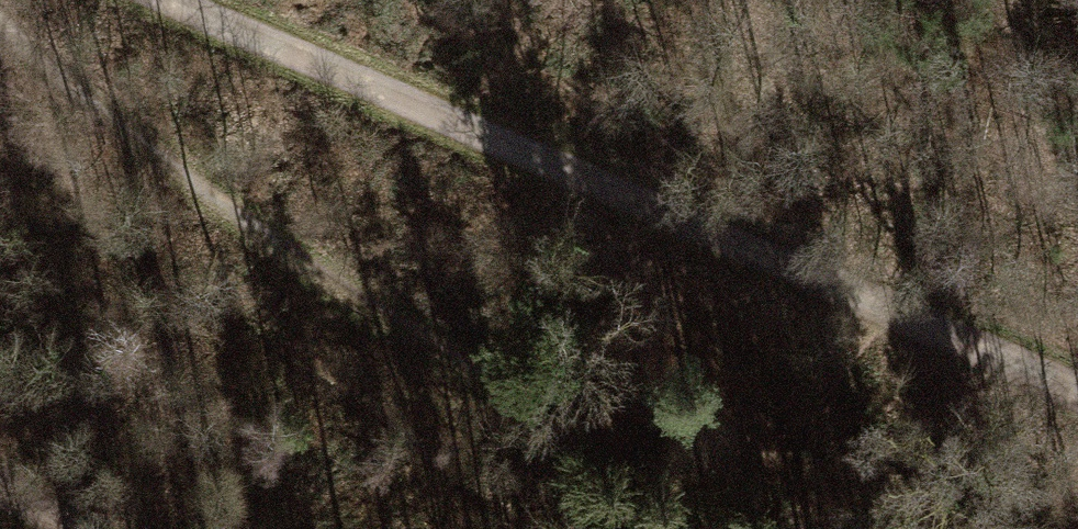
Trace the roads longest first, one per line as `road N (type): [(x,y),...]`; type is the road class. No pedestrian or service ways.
road 1 (track): [(136,0),(1077,409)]
road 2 (track): [(0,12),(47,68),(553,430),(596,528)]

